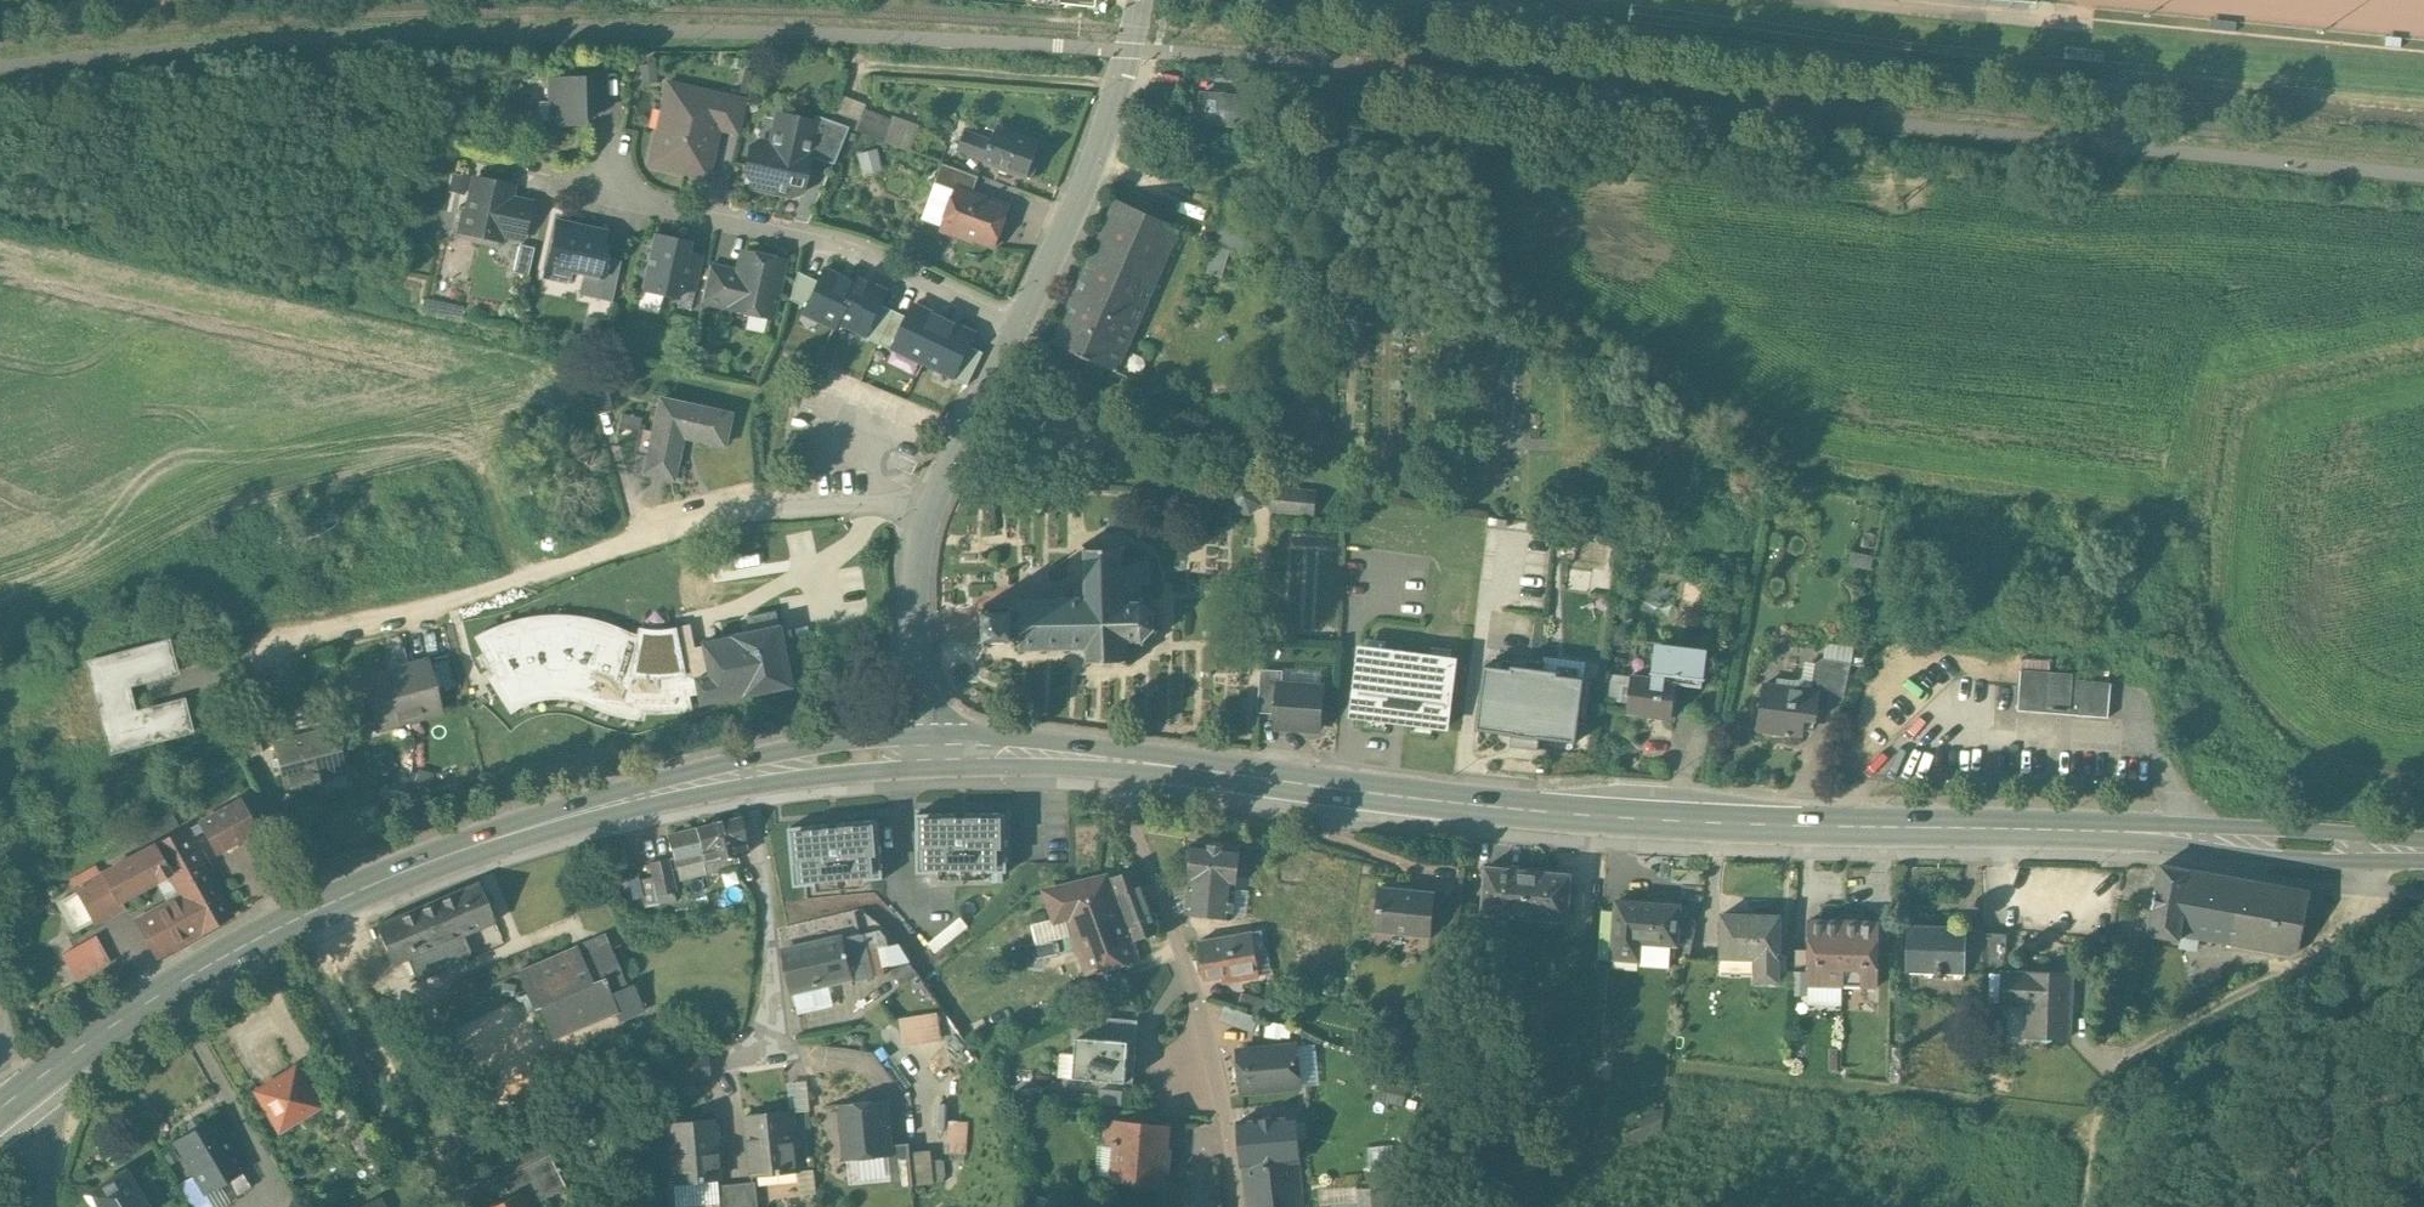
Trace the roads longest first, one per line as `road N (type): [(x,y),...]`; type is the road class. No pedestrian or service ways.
road 1 (primary): [(2423,854),(1534,812),(1124,759)]
road 2 (primary): [(928,747),(685,781),(461,846),(219,960),(60,1061)]
road 3 (residential): [(926,513),(785,500),(650,525),(500,595),(271,638)]
road 4 (residential): [(481,153),(840,244),(1020,327)]
road 5 (track): [(2095,1206),(2092,1078),(2412,889)]
road 6 (residential): [(1226,1135),(1176,929),(1121,792),(1124,759)]
road 7 (unclassified): [(1020,327),(1109,133),(1143,0)]
road 8 (unclassified): [(928,747),(914,585),(926,513)]
road 9 (unclassified): [(926,513),(1020,327)]
road 10 (primary): [(1124,759),(928,747)]
road 11 (unclassified): [(60,1061),(44,1206)]

